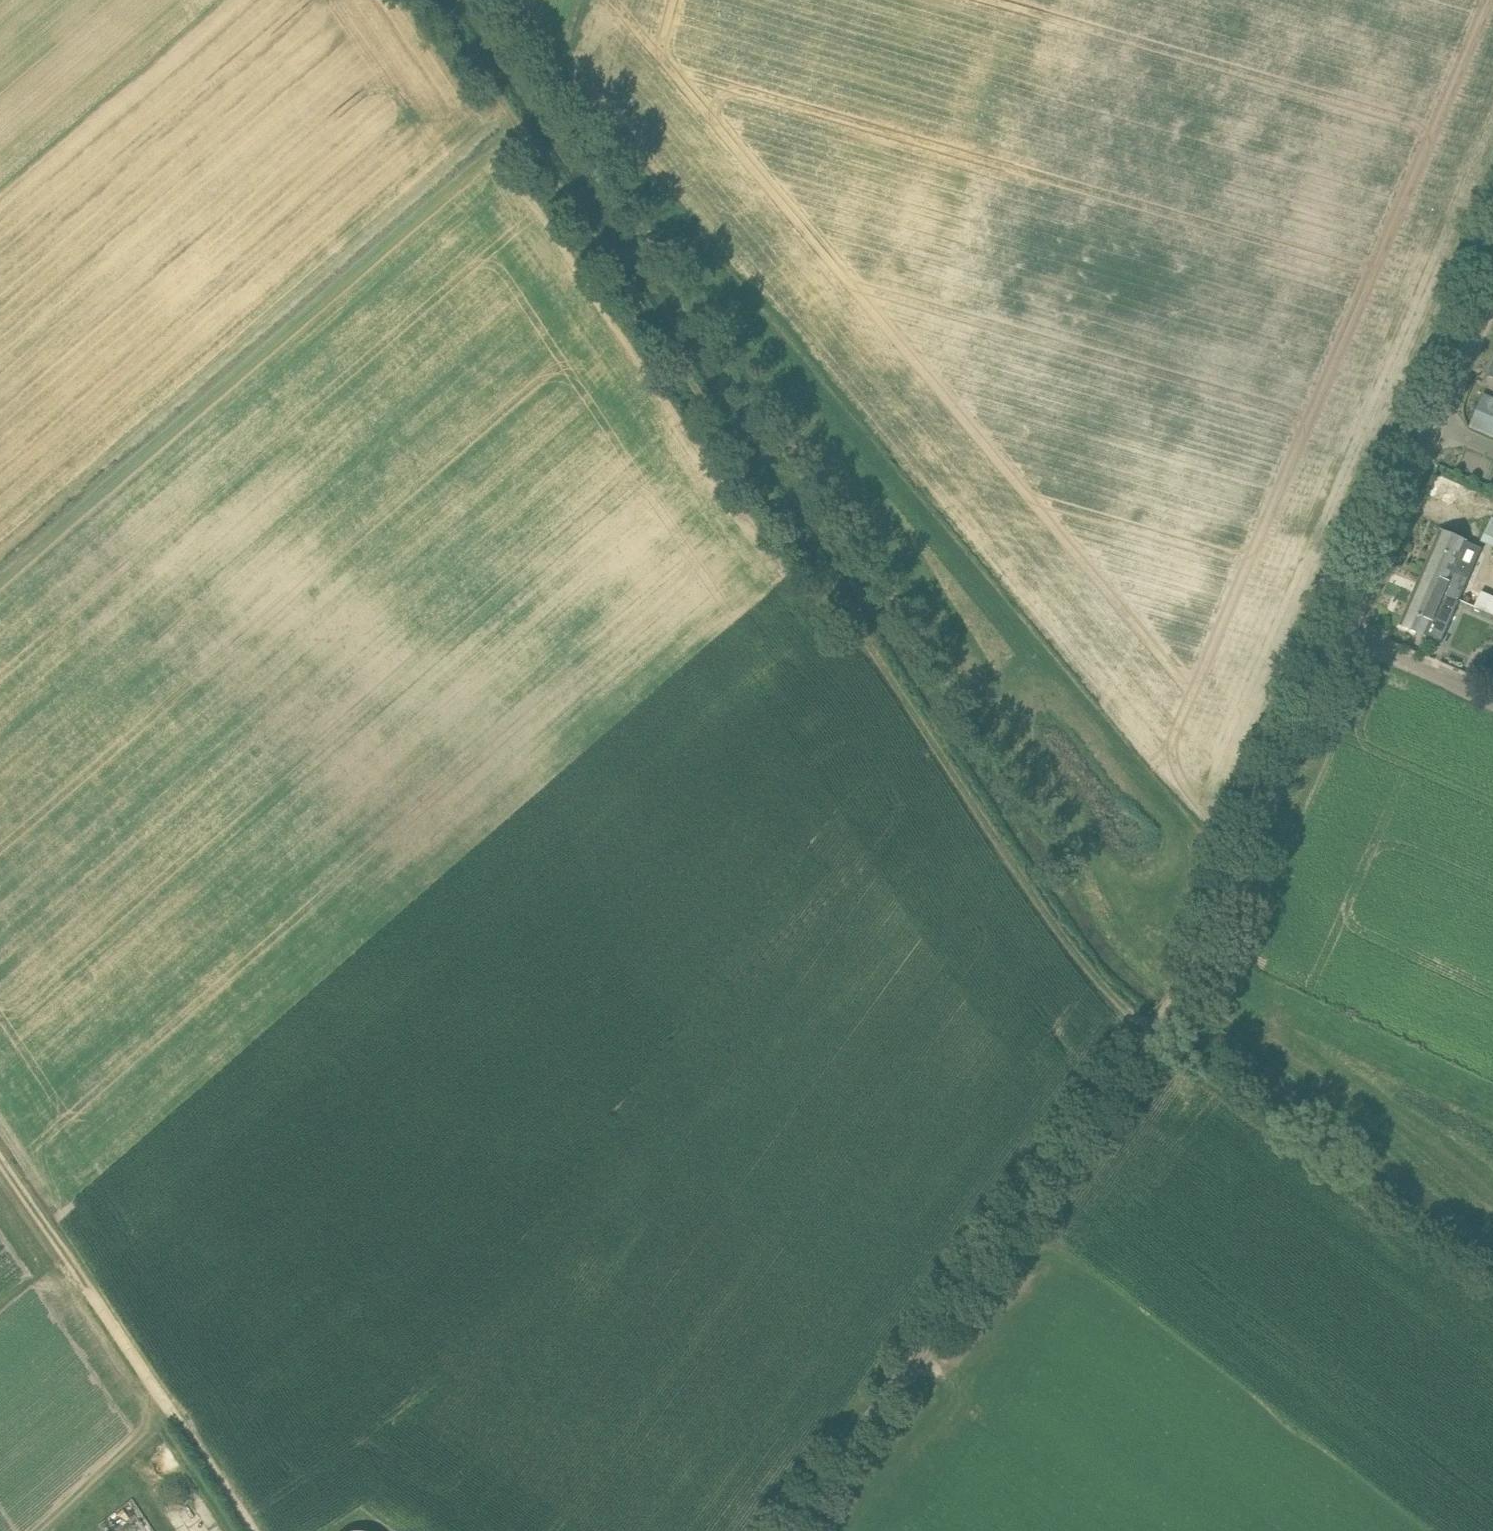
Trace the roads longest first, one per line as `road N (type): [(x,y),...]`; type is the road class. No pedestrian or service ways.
road 1 (unclassified): [(788,1530),(1184,987),(1492,278)]
road 2 (track): [(417,0),(993,861),(1156,1030)]
road 3 (track): [(0,1164),(245,1530)]
road 4 (track): [(1492,705),(1341,636)]

